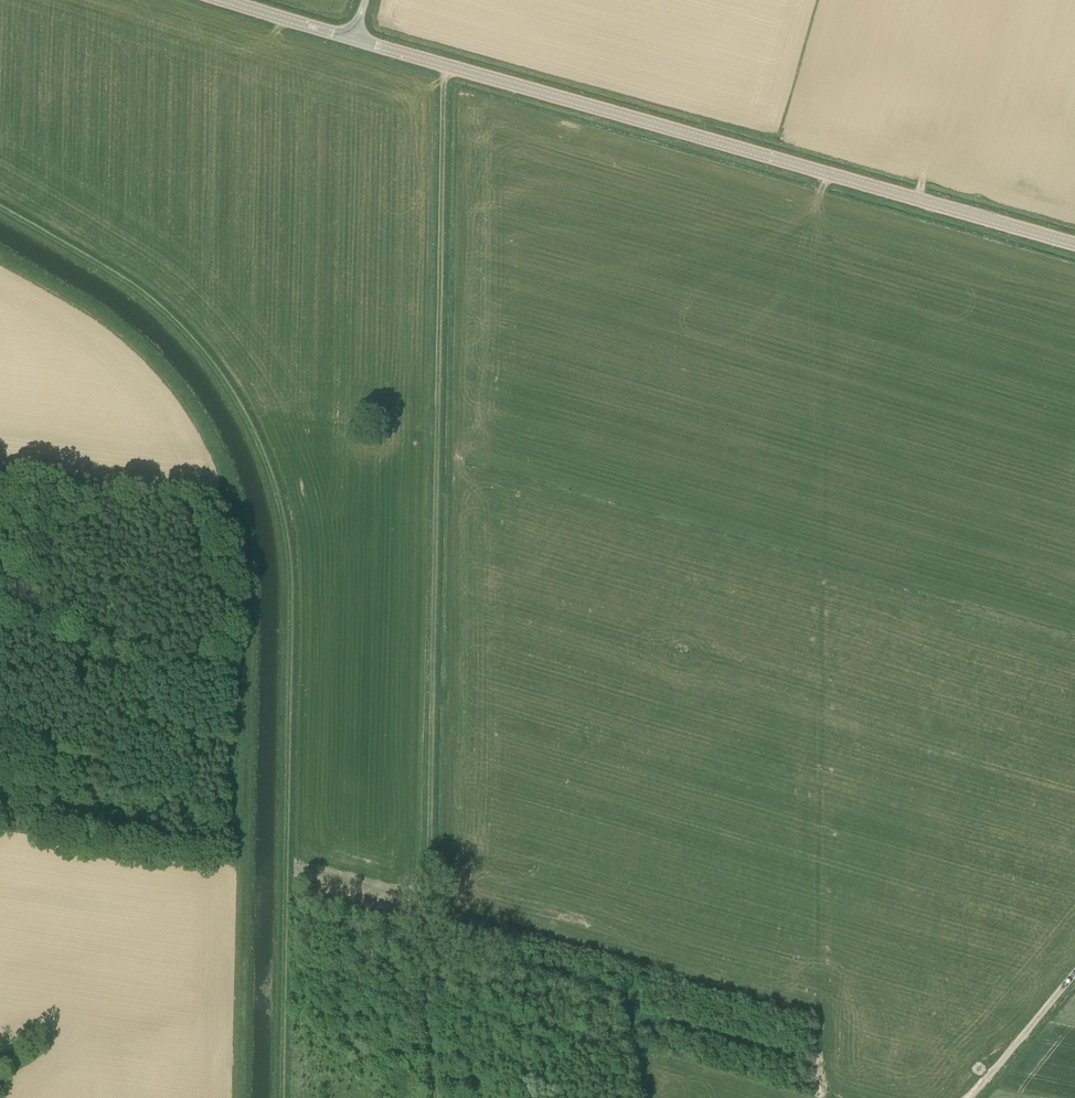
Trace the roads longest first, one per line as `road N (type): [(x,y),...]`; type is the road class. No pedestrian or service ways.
road 1 (track): [(440,1097),(426,917),(443,66)]
road 2 (tertiary): [(1074,244),(353,40)]
road 3 (track): [(1074,974),(972,1097)]
road 4 (tertiary): [(353,40),(224,0)]

